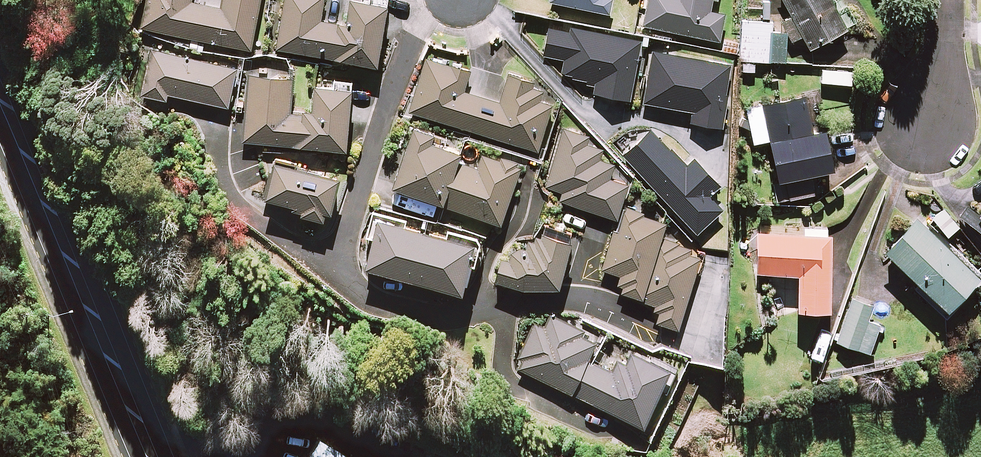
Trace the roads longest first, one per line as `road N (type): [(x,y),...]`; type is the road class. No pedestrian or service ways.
road 1 (secondary): [(152,456),(0,96)]
road 2 (residential): [(329,265),(414,28),(446,0)]
road 3 (residential): [(630,428),(512,375),(502,346),(502,299)]
road 4 (residential): [(329,265),(270,233),(222,188),(224,121)]
road 5 (residential): [(502,299),(438,309),(353,283),(329,265)]
road 6 (residential): [(660,319),(606,289),(550,287),(502,299)]

